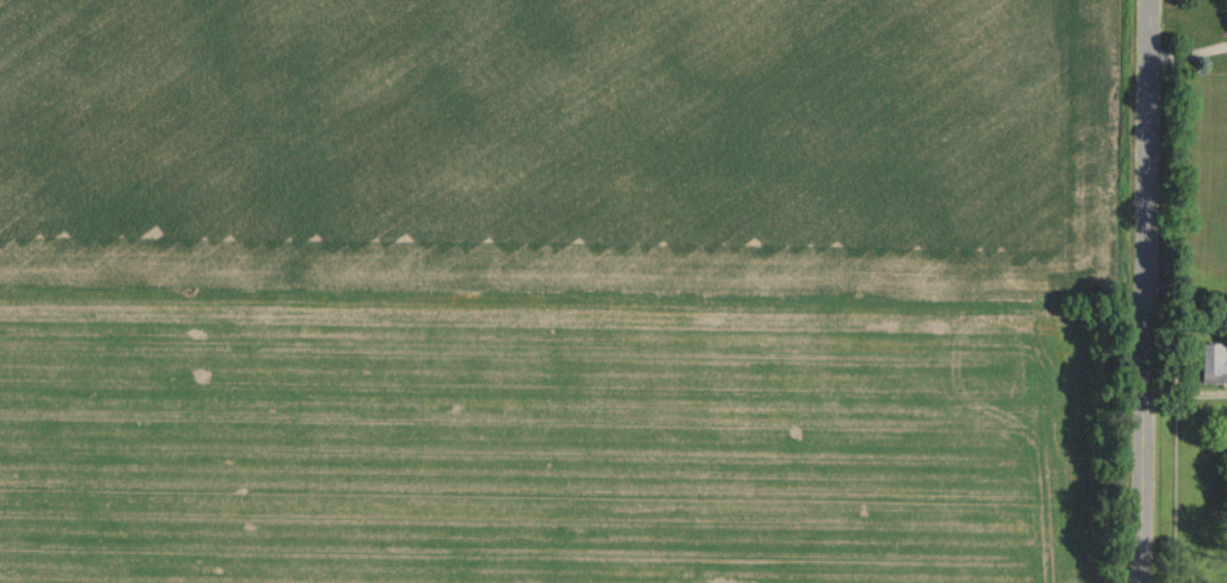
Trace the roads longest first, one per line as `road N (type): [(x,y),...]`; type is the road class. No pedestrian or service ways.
road 1 (residential): [(1149,0),(1141,582)]

